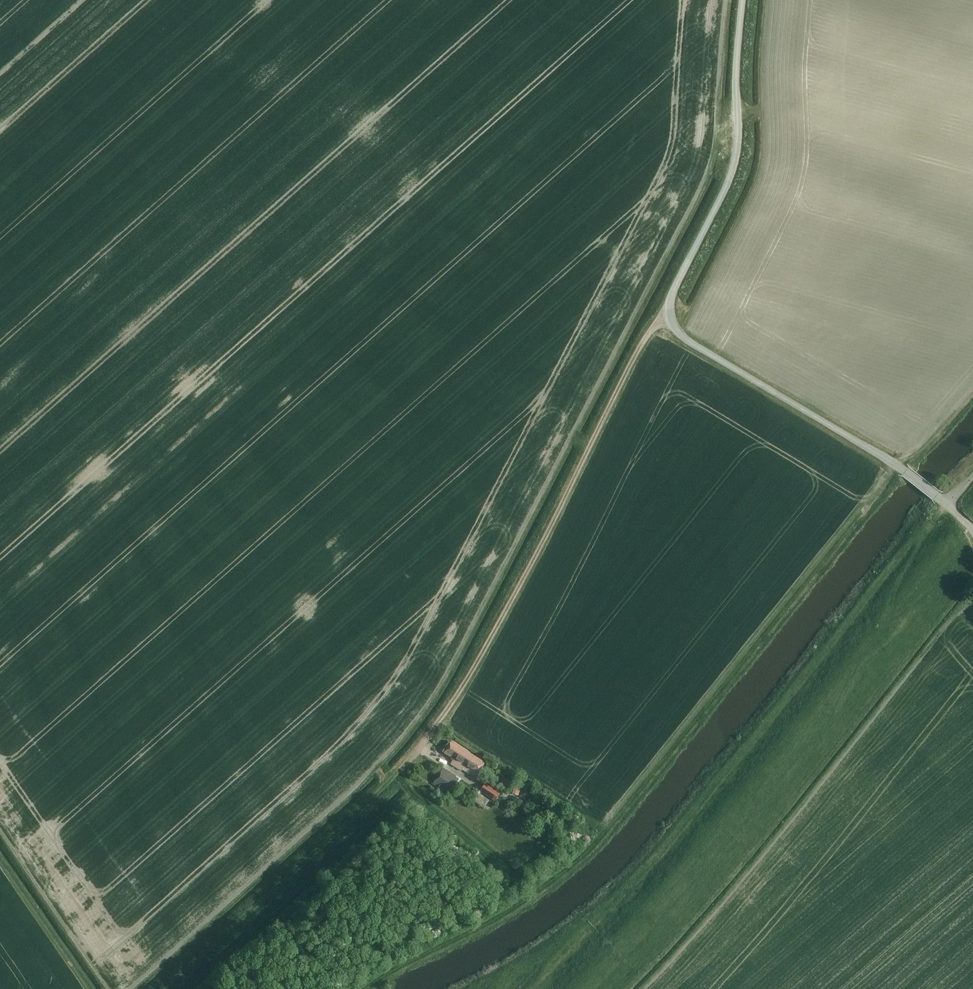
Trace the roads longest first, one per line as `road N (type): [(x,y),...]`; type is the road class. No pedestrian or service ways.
road 1 (unclassified): [(948,504),(673,325),(673,289),(737,152),(742,0)]

